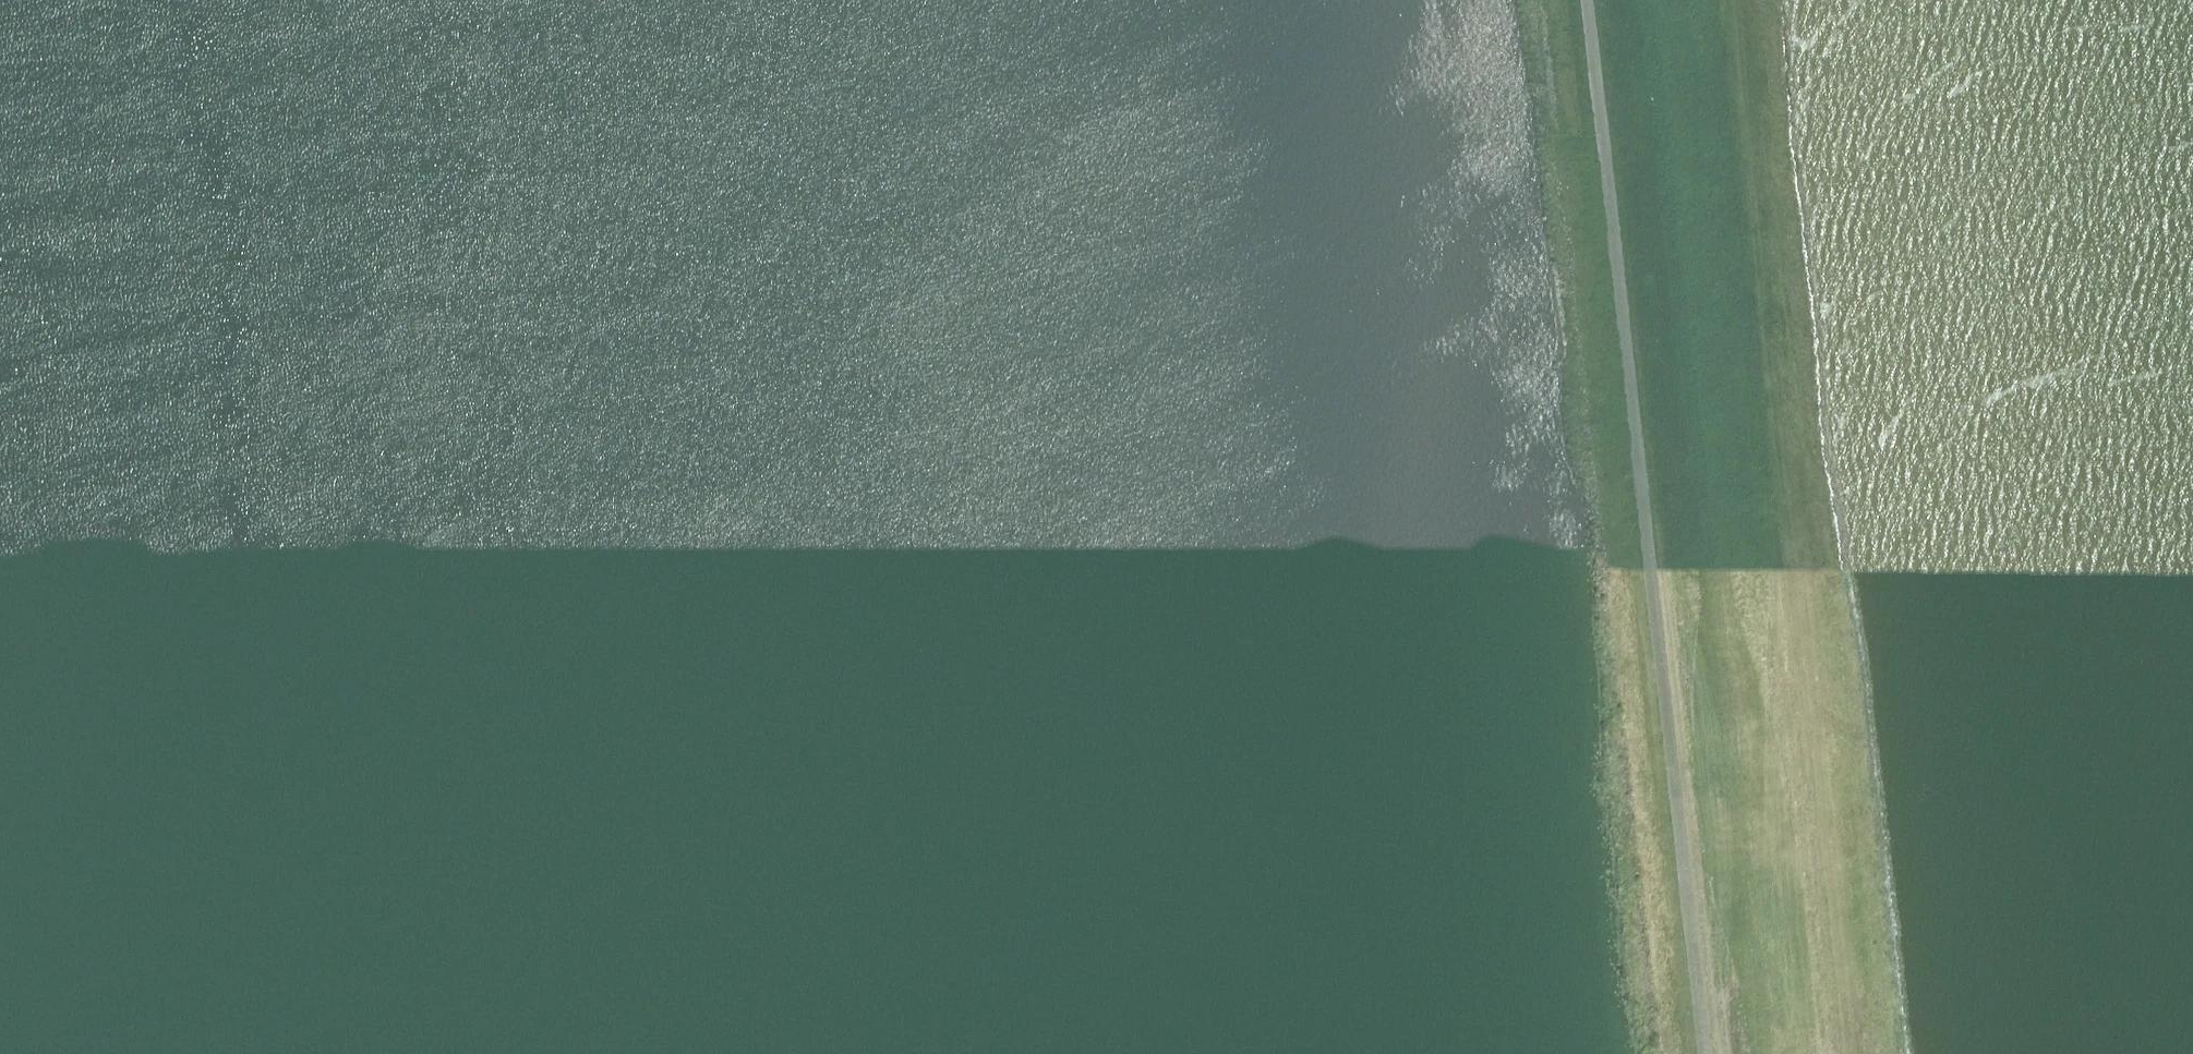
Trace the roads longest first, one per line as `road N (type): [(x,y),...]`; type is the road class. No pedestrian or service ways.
road 1 (unclassified): [(1712,1053),(1594,0)]

